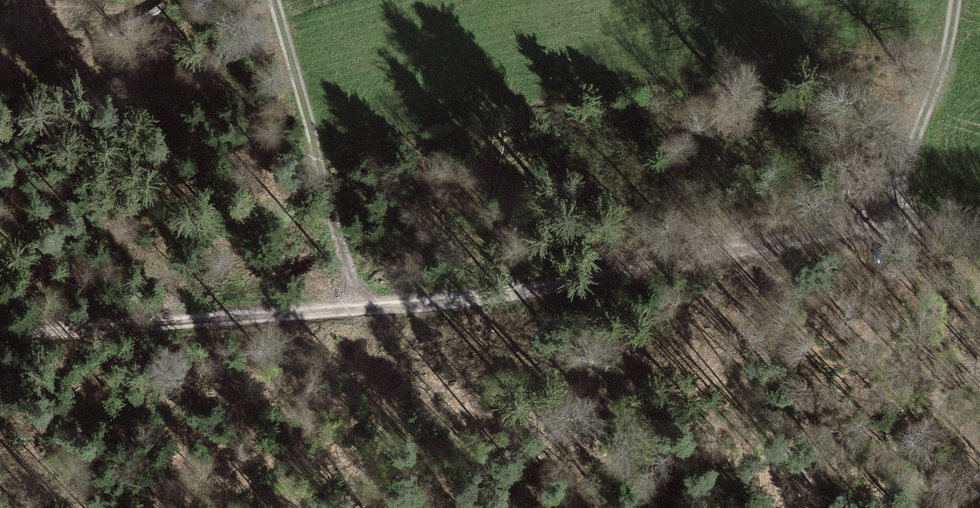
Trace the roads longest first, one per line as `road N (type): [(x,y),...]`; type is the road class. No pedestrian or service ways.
road 1 (track): [(0,335),(537,292),(925,213),(979,228)]
road 2 (track): [(367,308),(268,0)]
road 3 (track): [(925,213),(956,0)]

